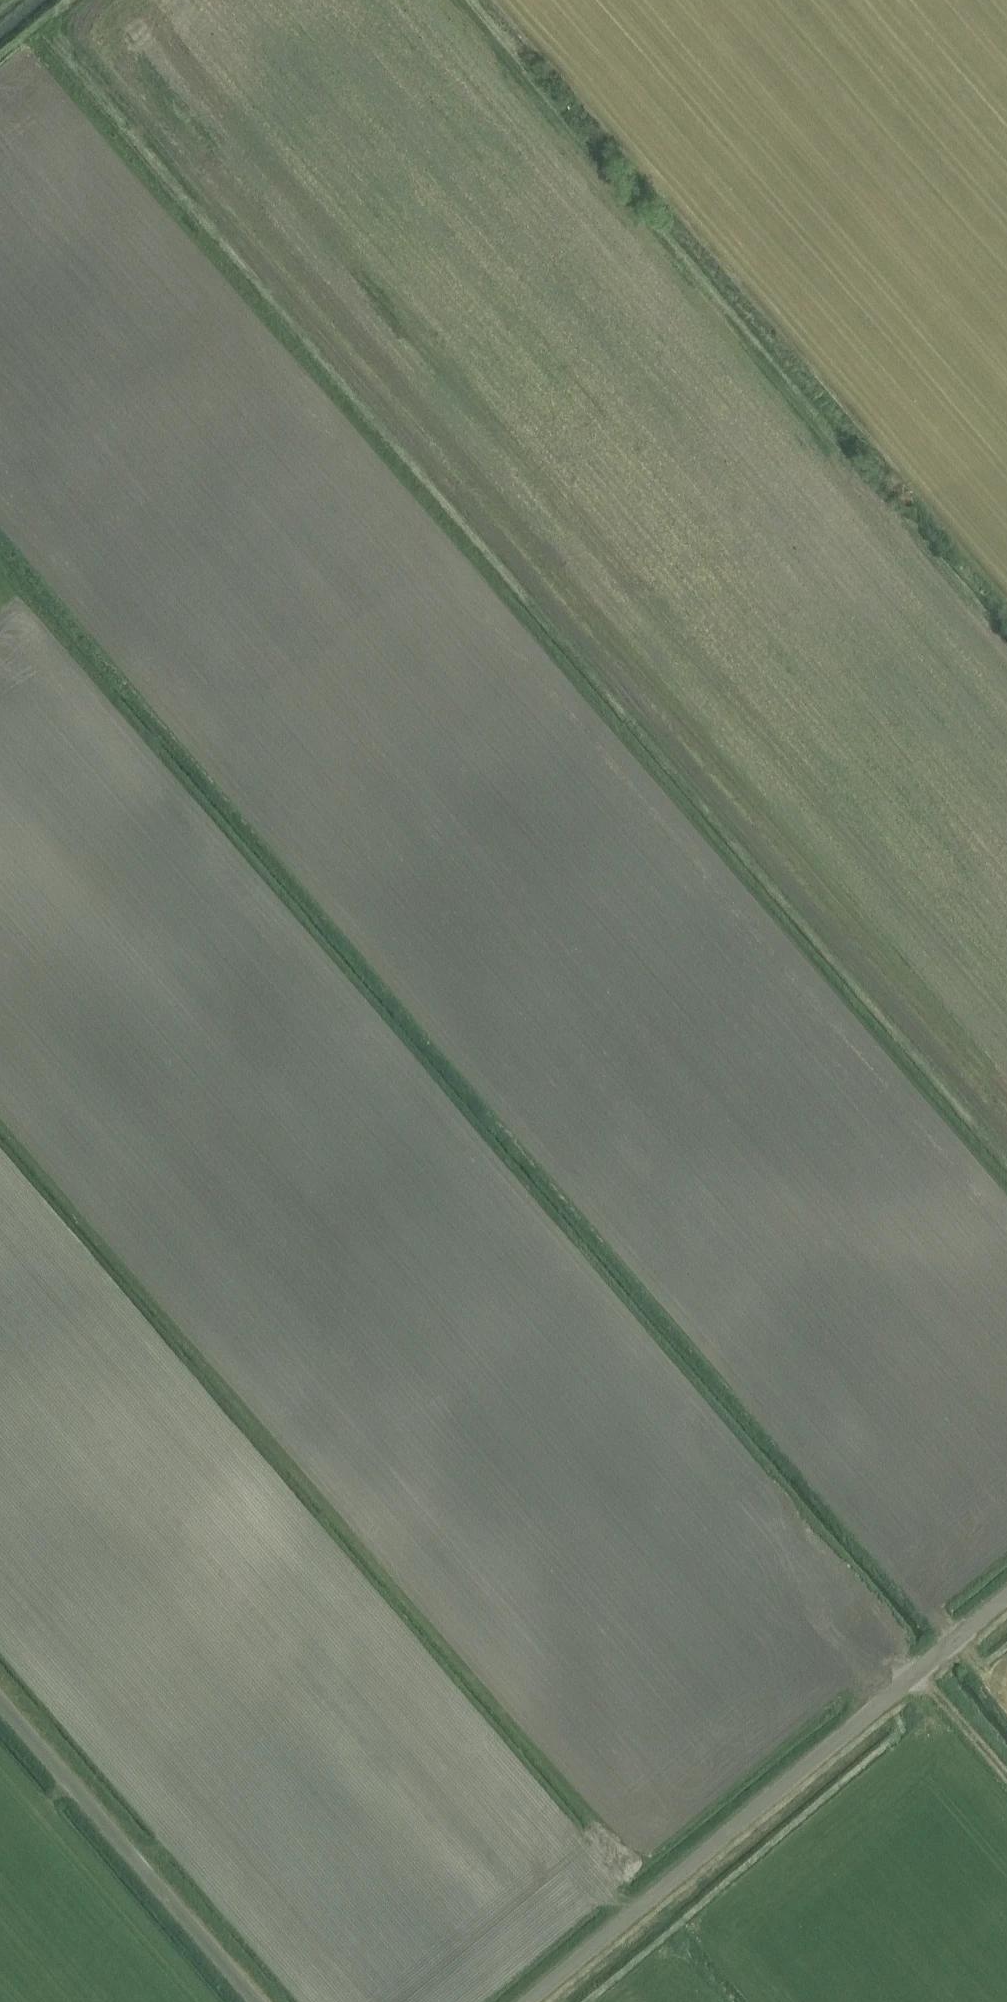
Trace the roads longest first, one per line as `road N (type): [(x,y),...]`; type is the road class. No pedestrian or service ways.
road 1 (unclassified): [(528,2001),(1006,1593)]
road 2 (unclassified): [(258,2001),(0,1699)]

